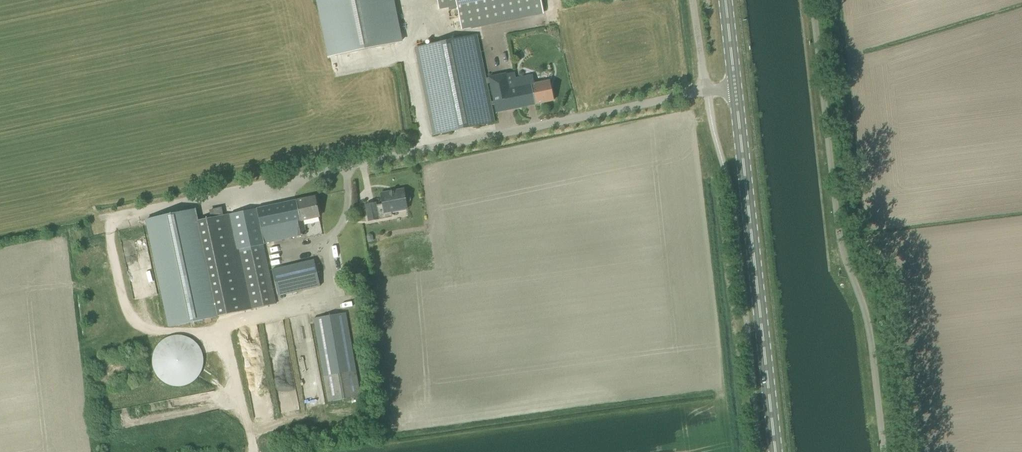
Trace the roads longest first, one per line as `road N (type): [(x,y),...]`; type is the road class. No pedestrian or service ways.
road 1 (unclassified): [(883,451),(865,309),(842,247),(812,0)]
road 2 (unclassified): [(306,176),(708,92)]
road 3 (primary): [(777,451),(737,88)]
road 4 (track): [(254,451),(220,328)]

